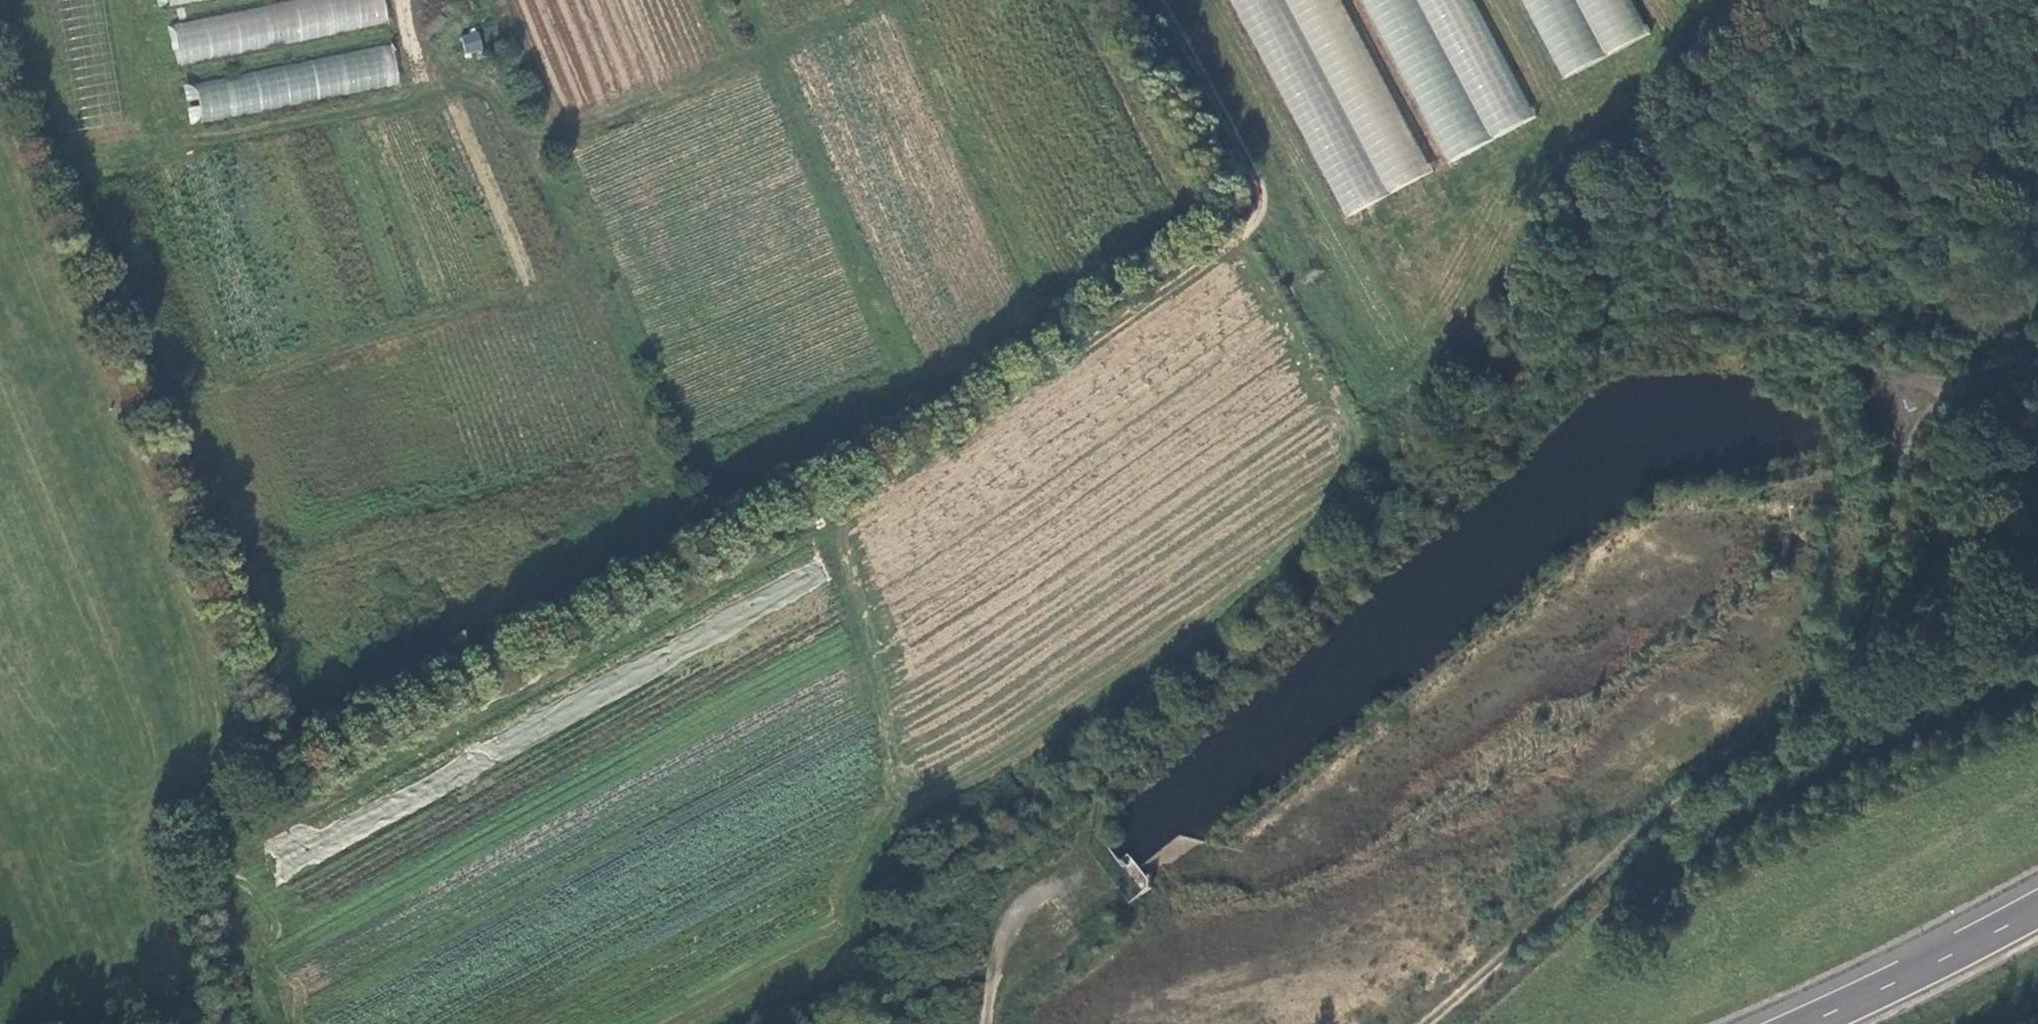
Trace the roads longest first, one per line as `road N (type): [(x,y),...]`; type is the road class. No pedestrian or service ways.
road 1 (track): [(339,769),(843,500),(1242,235),(1258,212),(1254,169),(1158,0)]
road 2 (track): [(1426,1023),(1639,836),(1789,730),(1831,689),(1872,624),(1886,583),(1901,500),(1905,401)]
road 3 (trunk): [(2037,909),(1812,1023)]
road 4 (track): [(1096,908),(1070,873),(1029,896),(1003,939),(983,1023)]

